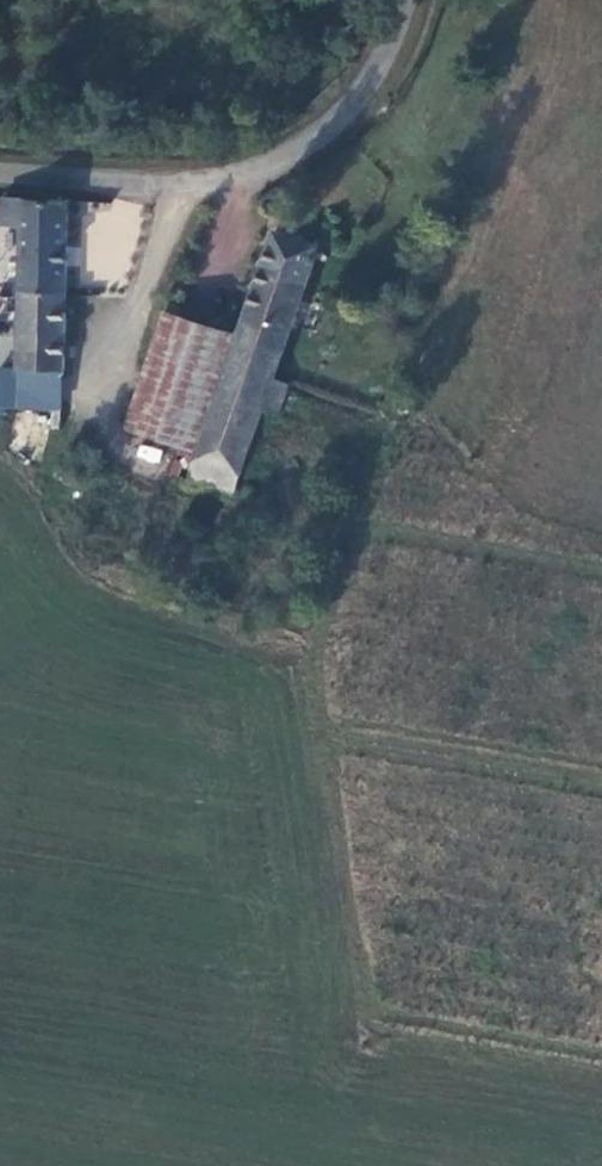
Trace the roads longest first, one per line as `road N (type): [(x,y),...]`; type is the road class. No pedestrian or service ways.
road 1 (unclassified): [(409,0),(403,27),(336,120),(228,181),(0,173)]

